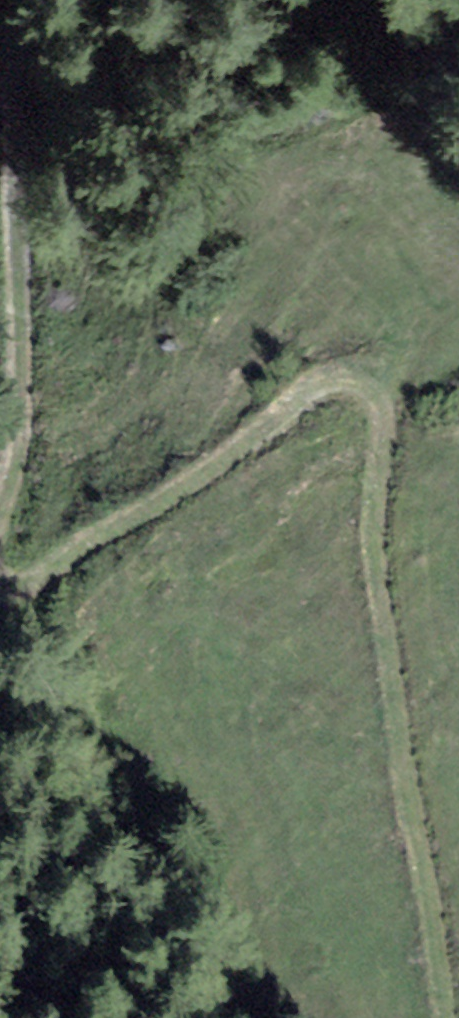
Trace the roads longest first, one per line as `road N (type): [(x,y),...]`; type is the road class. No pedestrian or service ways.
road 1 (track): [(0,598),(13,602),(286,420),(313,388),(353,384),(377,403),(384,443),(375,514),(383,608),(438,931),(443,1017)]
road 2 (track): [(11,0),(8,162),(20,417),(0,501)]

